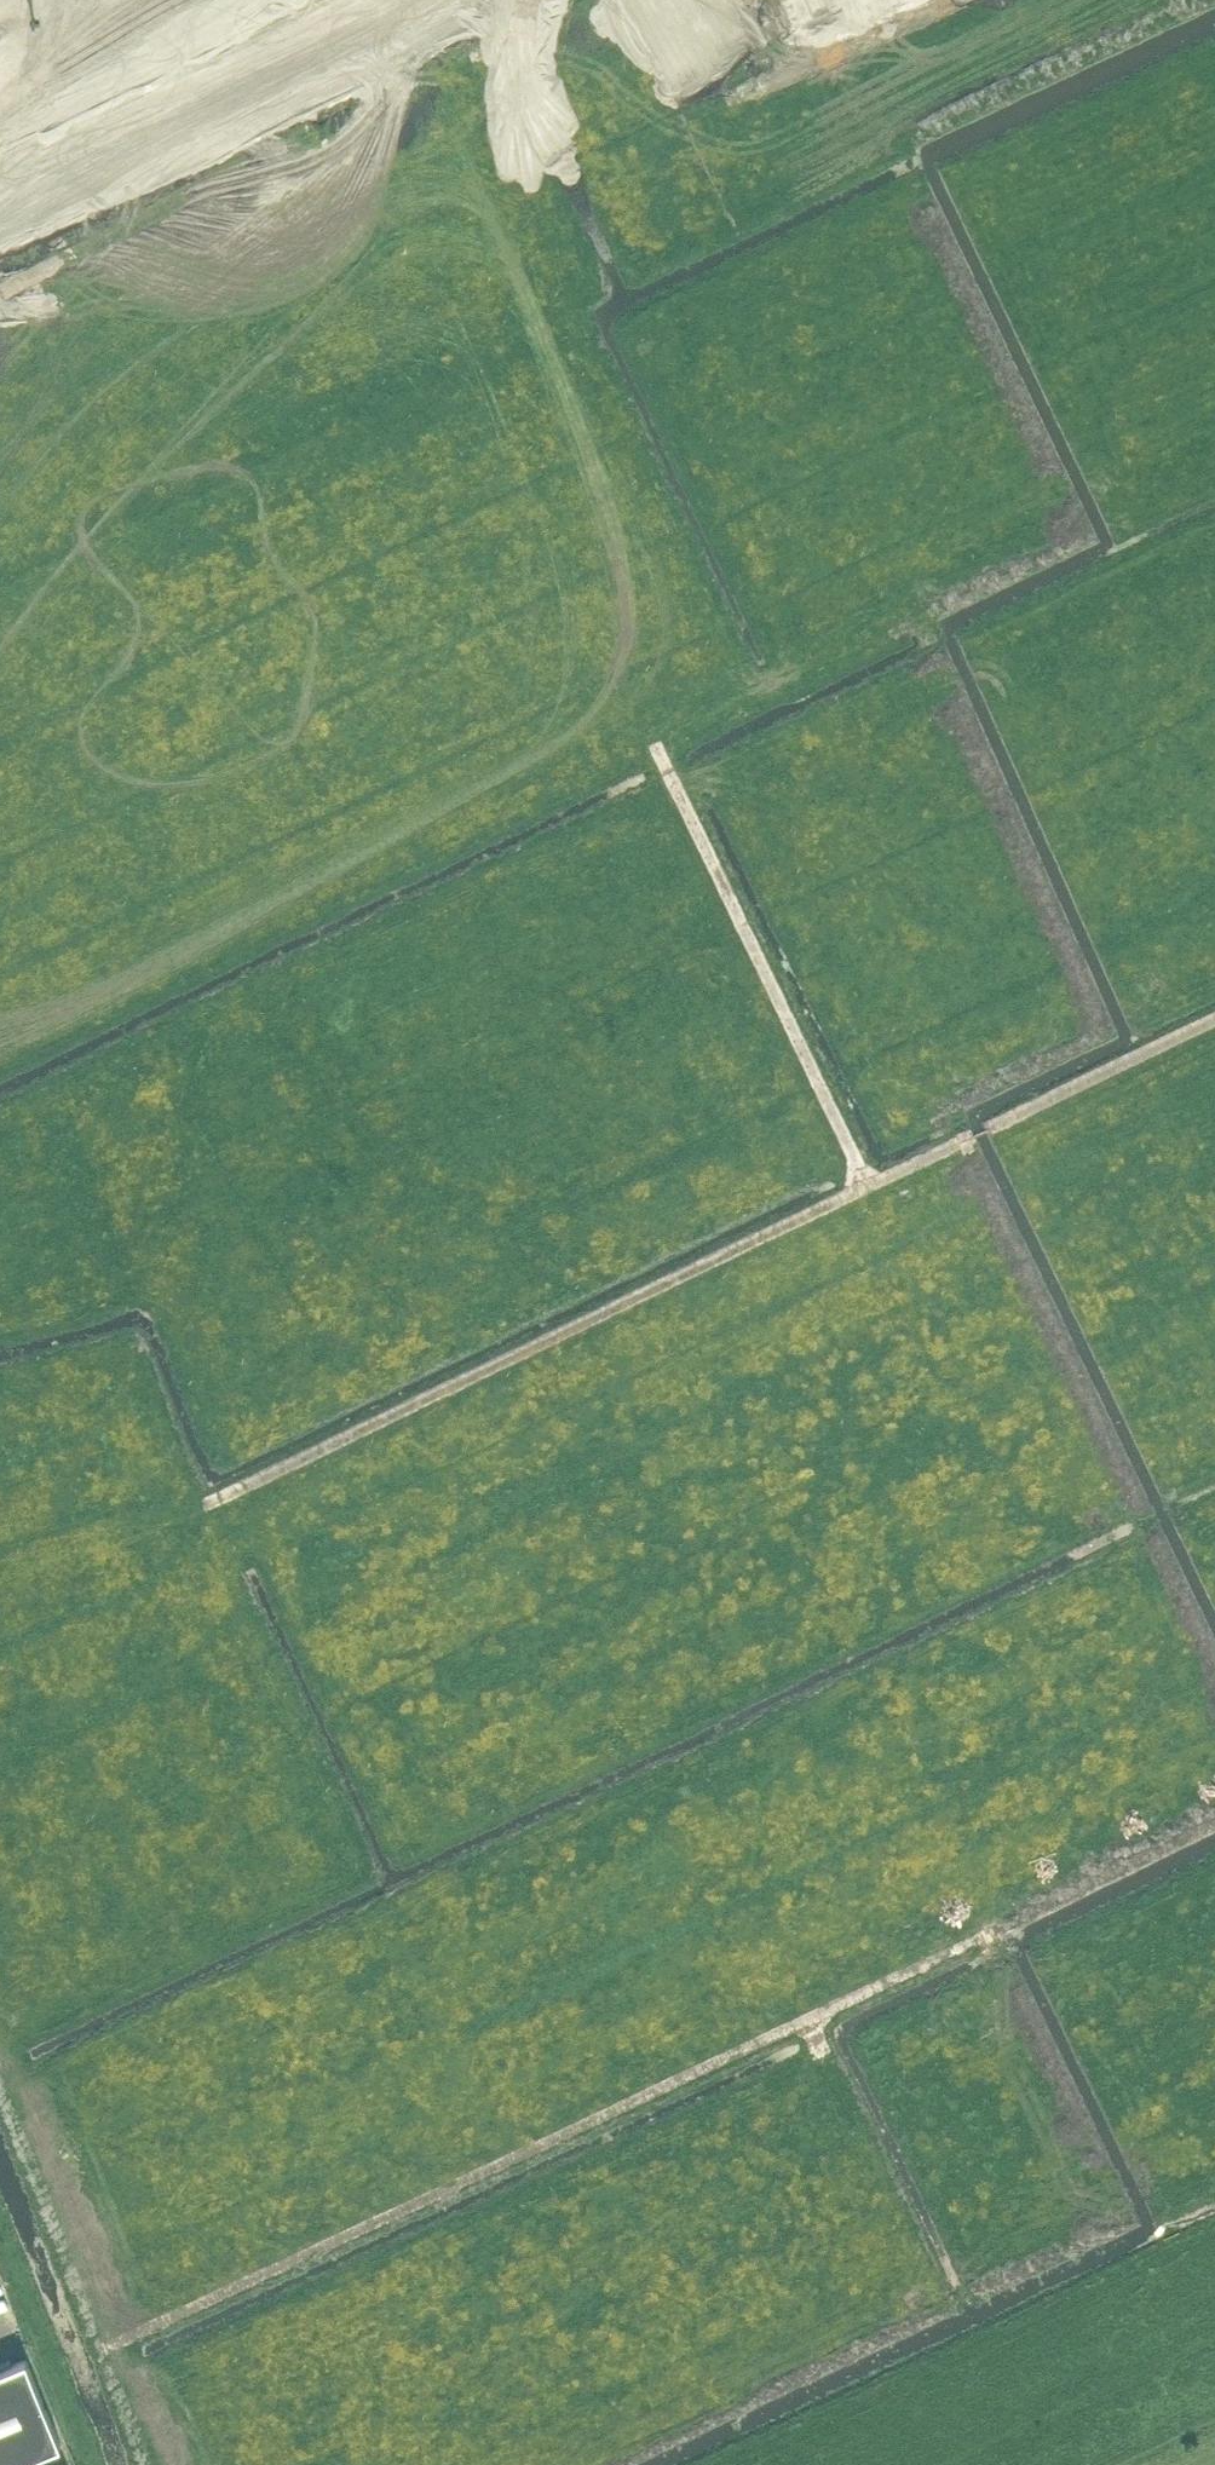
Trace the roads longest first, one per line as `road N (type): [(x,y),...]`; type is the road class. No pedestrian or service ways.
road 1 (unclassified): [(140,1693),(495,1524),(554,1484),(579,1453),(584,1401),(272,764)]
road 2 (unclassified): [(272,764),(833,497),(861,453),(854,362),(673,0)]
road 3 (unclassified): [(316,2464),(428,2374),(428,2297),(140,1693)]
road 4 (unclassified): [(428,0),(0,200)]
road 5 (unclassified): [(140,1693),(0,1409)]
road 6 (unclassified): [(0,892),(272,764)]

